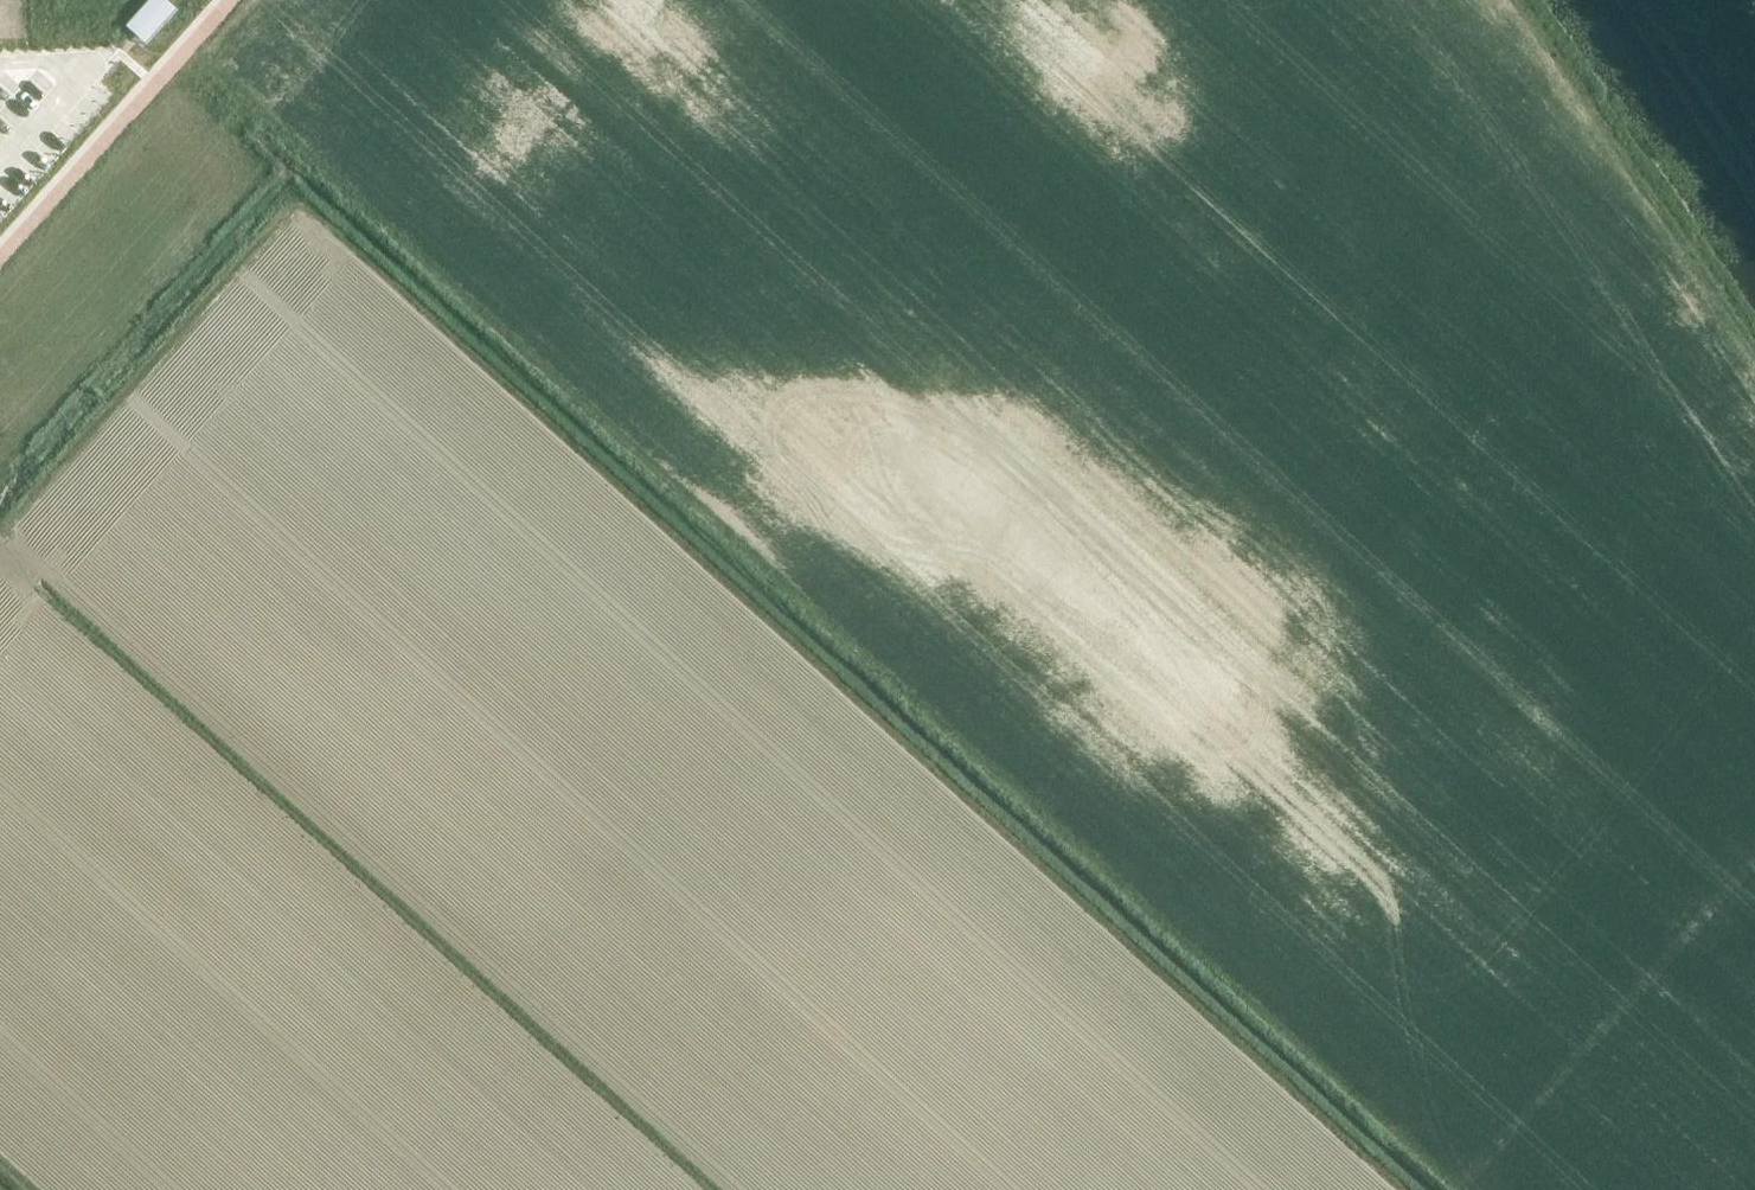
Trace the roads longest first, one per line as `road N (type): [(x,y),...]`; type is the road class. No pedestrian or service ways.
road 1 (track): [(1754,153),(1651,0)]

